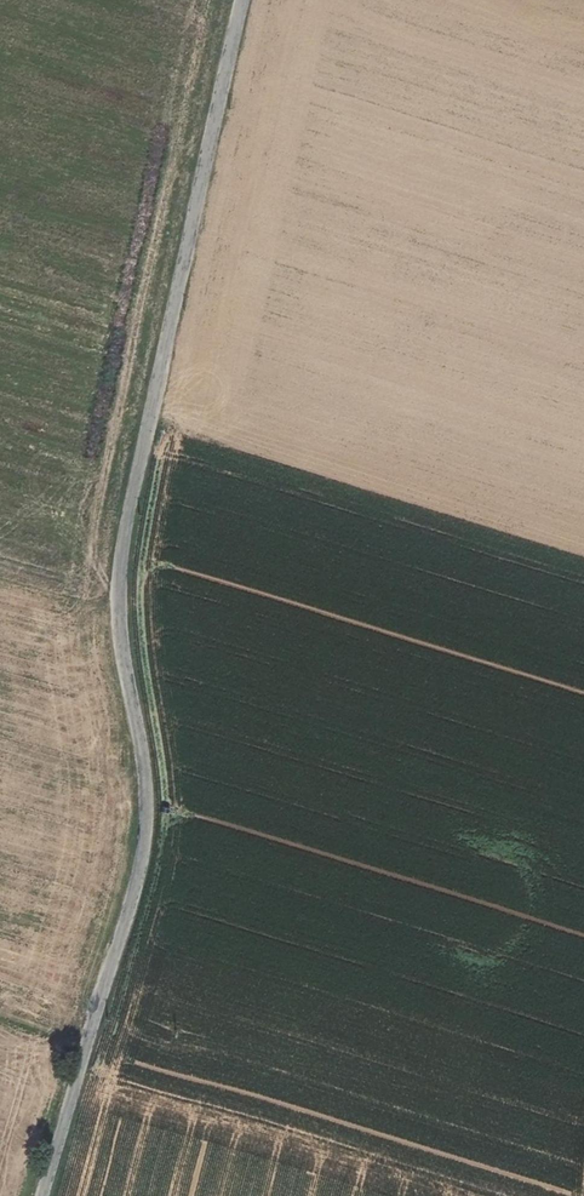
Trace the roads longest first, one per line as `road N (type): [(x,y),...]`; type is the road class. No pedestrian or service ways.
road 1 (unclassified): [(242,0),(120,567),(116,627),(143,768),(143,856),(41,1195)]

